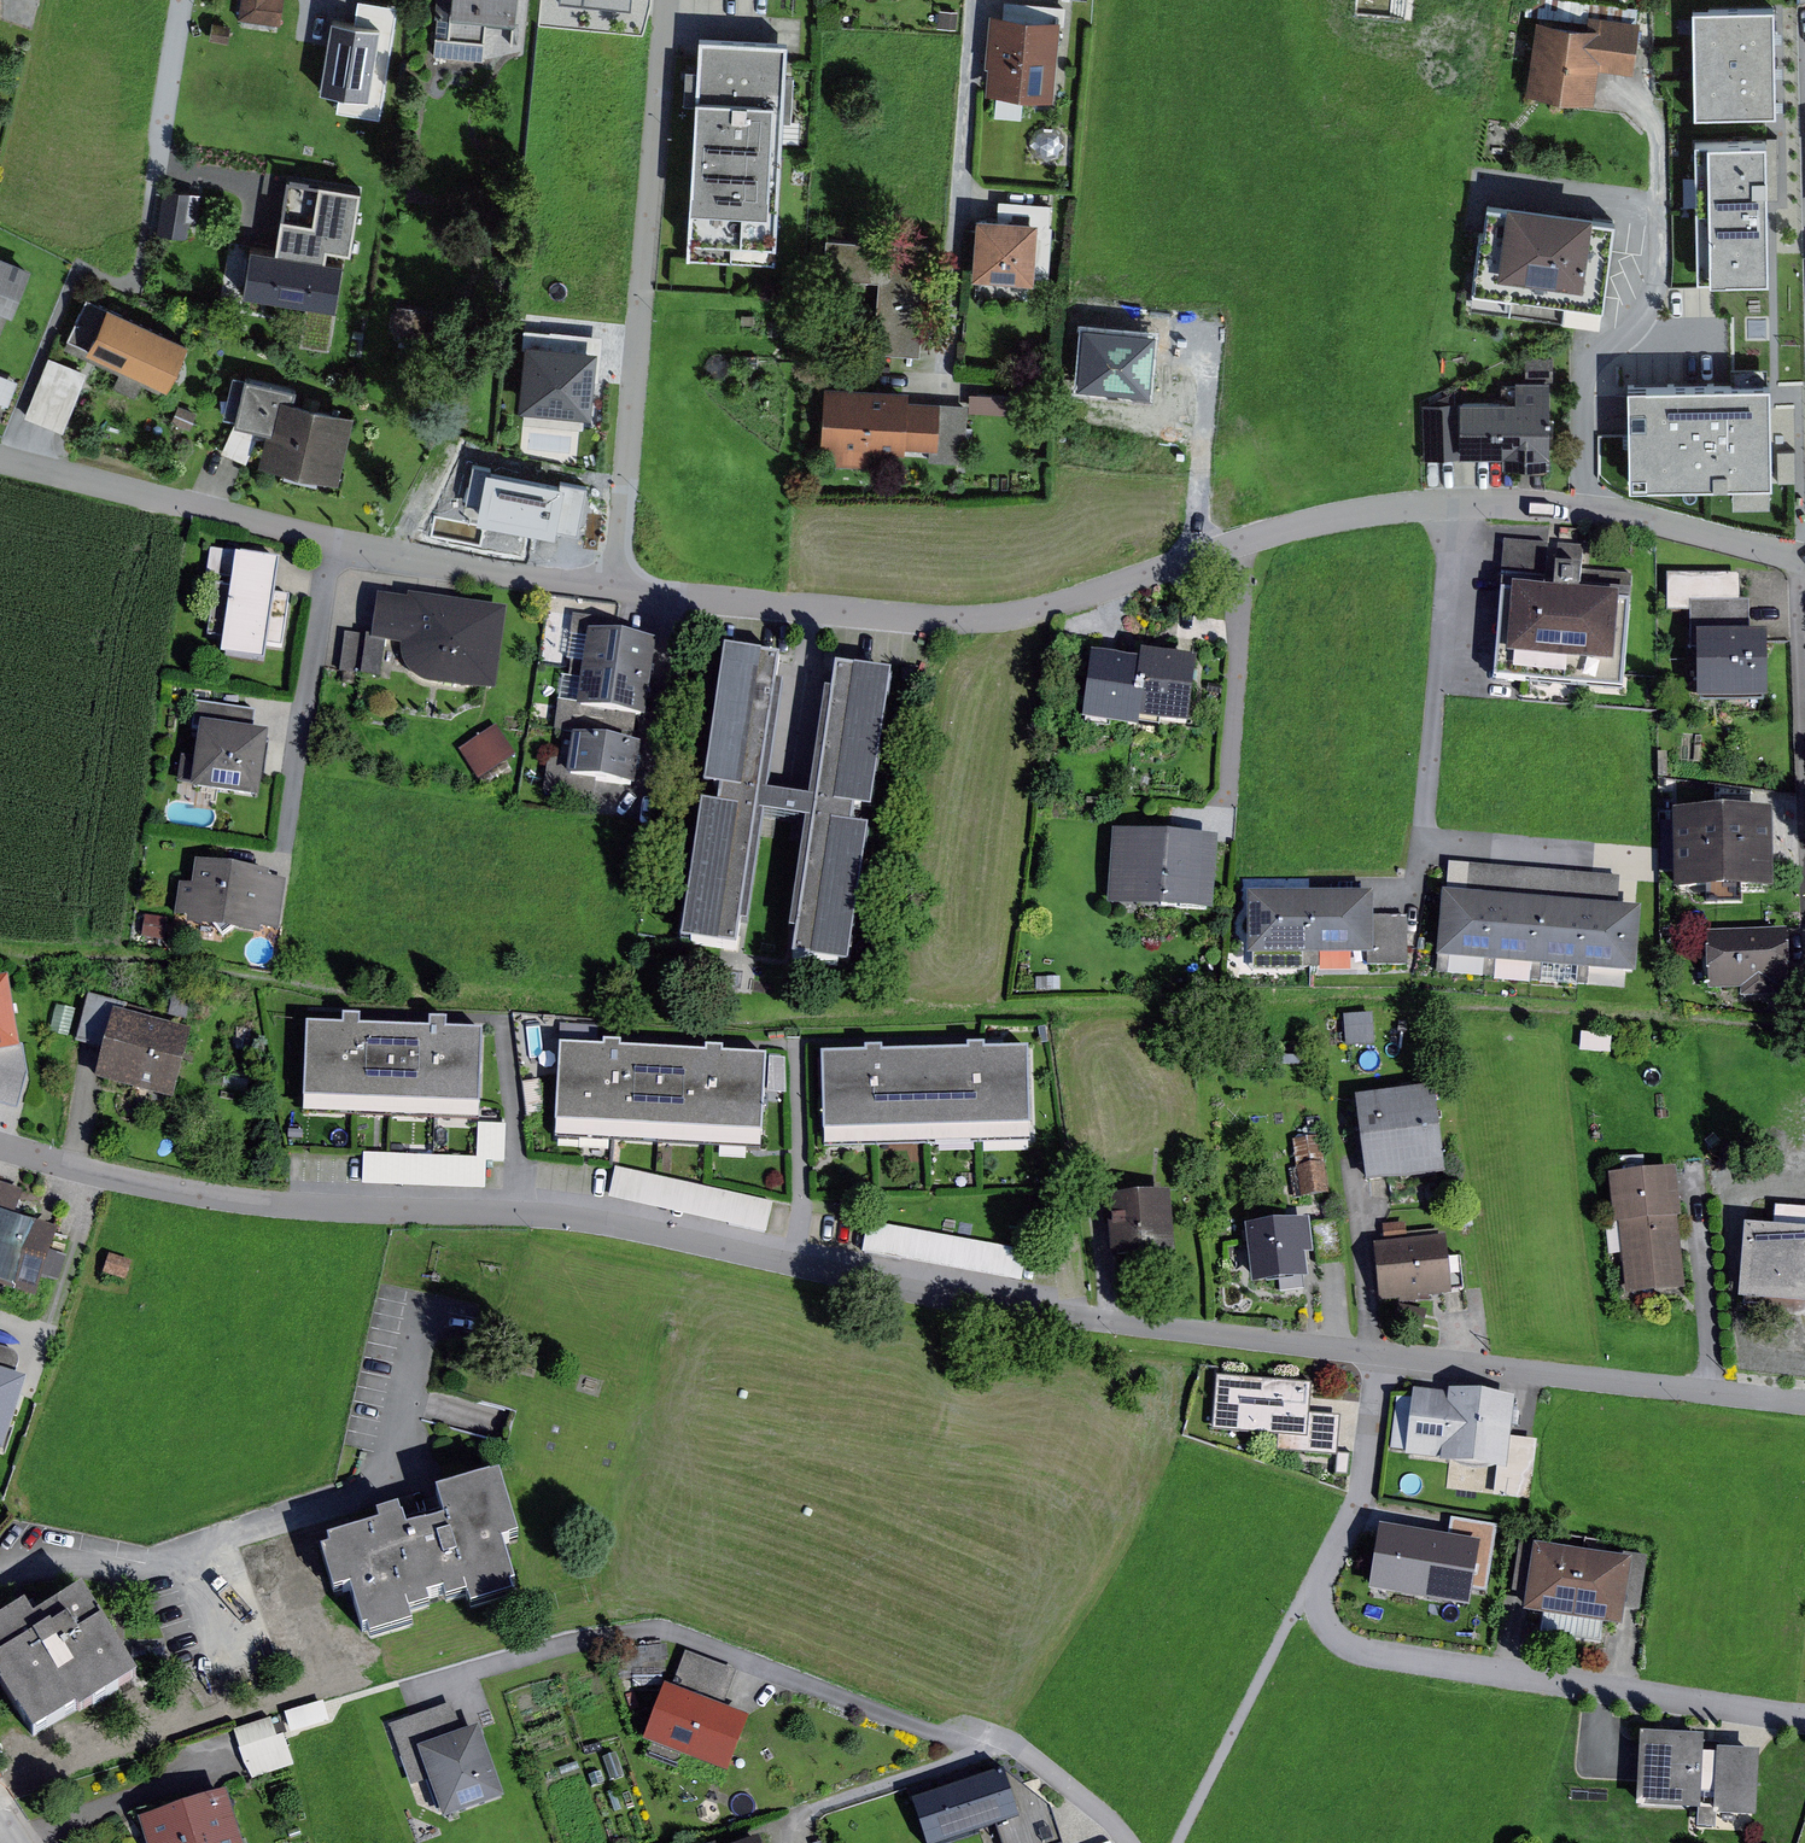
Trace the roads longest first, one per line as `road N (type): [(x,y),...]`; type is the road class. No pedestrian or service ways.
road 1 (residential): [(0,457),(445,564),(908,617),(1036,611),(1273,529),(1419,503),(1643,515),(1804,558)]
road 2 (residential): [(0,1145),(90,1171),(292,1205),(626,1224),(1028,1306),(1381,1351)]
road 3 (residential): [(1804,1717),(1365,1651),(1346,1641),(1327,1593),(1332,1559),(1374,1472),(1381,1351)]
road 4 (residential): [(753,1661),(984,1750),(1012,1746),(1119,1821),(1136,1842)]
road 5 (residential): [(1381,1351),(1804,1401)]

